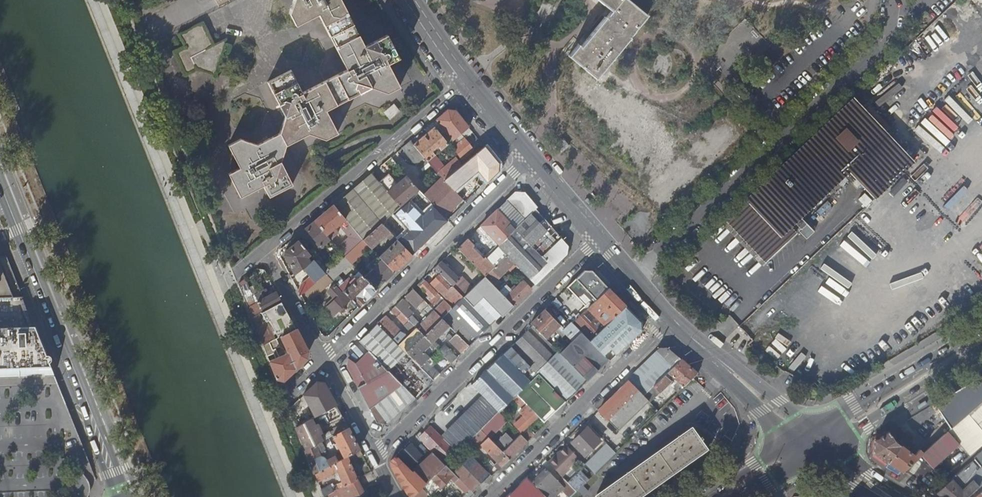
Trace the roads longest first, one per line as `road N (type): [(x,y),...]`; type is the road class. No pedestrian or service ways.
road 1 (residential): [(633,279),(880,45),(893,0)]
road 2 (tertiary): [(0,183),(121,496)]
road 3 (residential): [(372,456),(598,241)]
road 4 (residential): [(319,358),(529,160)]
road 5 (residential): [(260,247),(464,80)]
road 6 (residential): [(484,496),(671,317)]
road 7 (secondary): [(981,326),(805,433)]
road 8 (secondary): [(824,451),(981,353)]
road 9 (secondary): [(805,433),(671,317)]
road 10 (residential): [(319,358),(260,247)]
road 11 (secondary): [(805,433),(704,496)]

